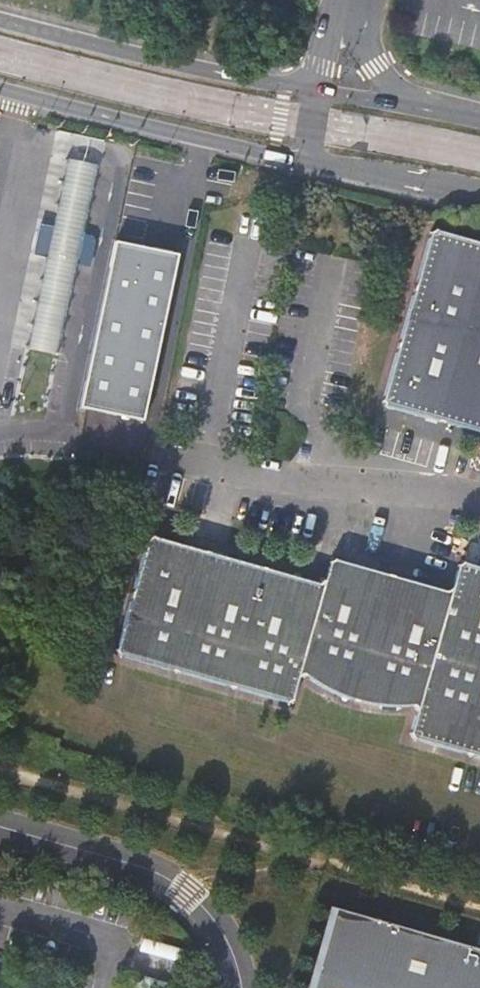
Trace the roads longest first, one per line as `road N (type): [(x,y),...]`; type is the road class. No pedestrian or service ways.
road 1 (tertiary): [(0,88),(479,196)]
road 2 (tertiary): [(479,122),(0,19)]
road 3 (residential): [(236,987),(223,943),(202,912),(153,871),(0,827)]

